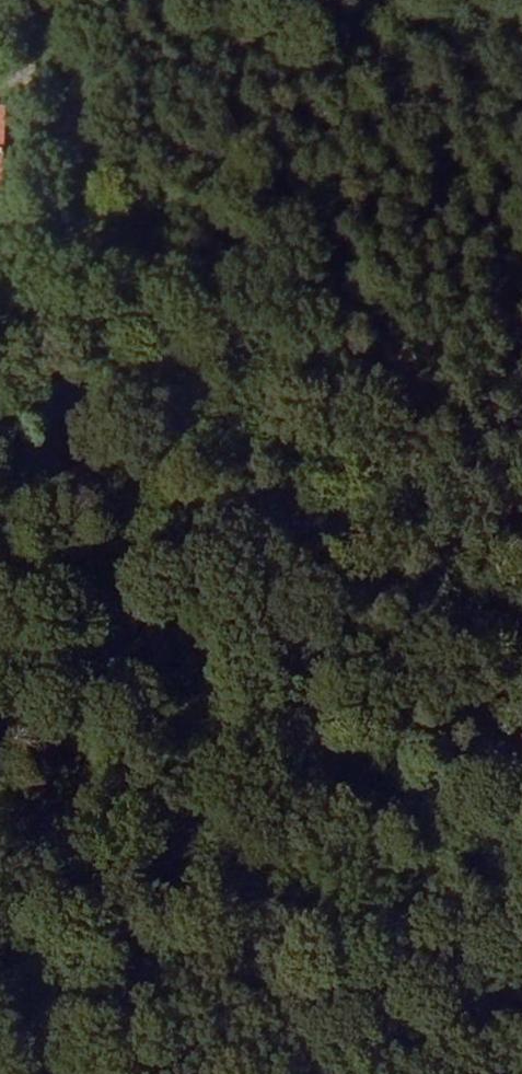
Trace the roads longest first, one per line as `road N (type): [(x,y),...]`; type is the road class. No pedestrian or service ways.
road 1 (track): [(521,499),(172,0)]

